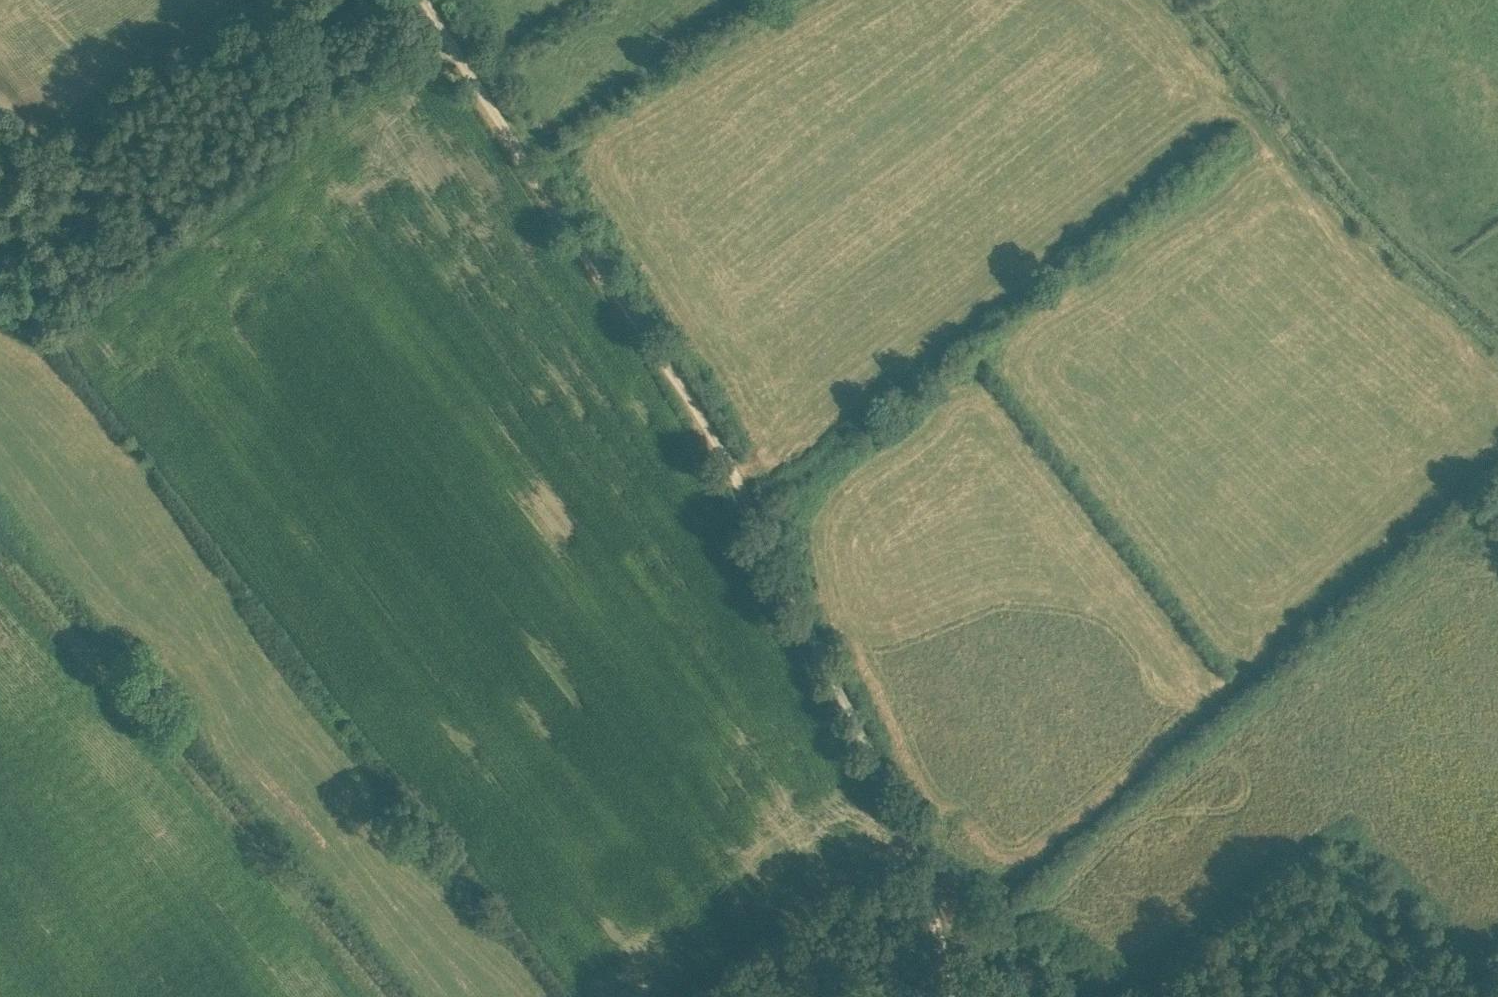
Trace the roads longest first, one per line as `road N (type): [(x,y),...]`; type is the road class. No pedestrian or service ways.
road 1 (track): [(950,996),(907,833),(738,473),(427,0)]

